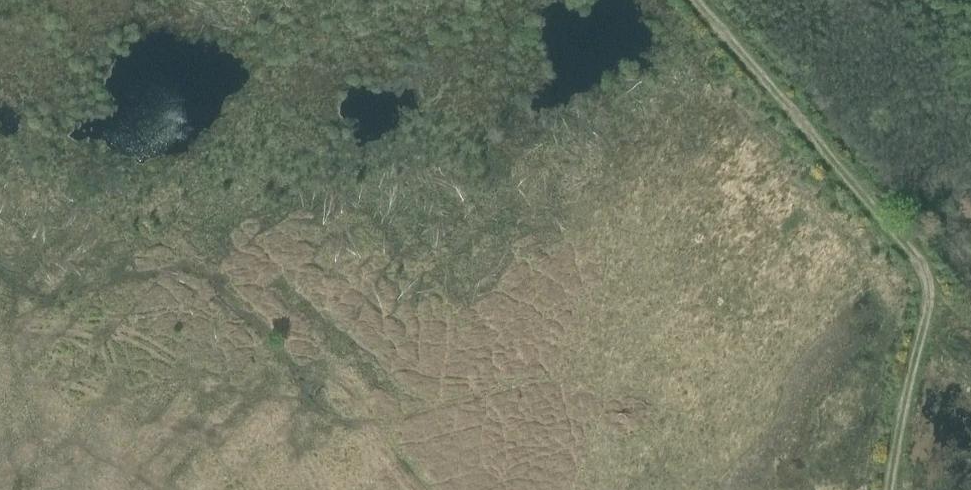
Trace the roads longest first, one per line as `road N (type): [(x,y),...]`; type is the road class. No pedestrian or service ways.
road 1 (track): [(0,275),(68,296),(197,274),(257,321),(340,419),(571,379)]
road 2 (track): [(929,274),(697,0)]
road 3 (track): [(929,274),(889,489)]

